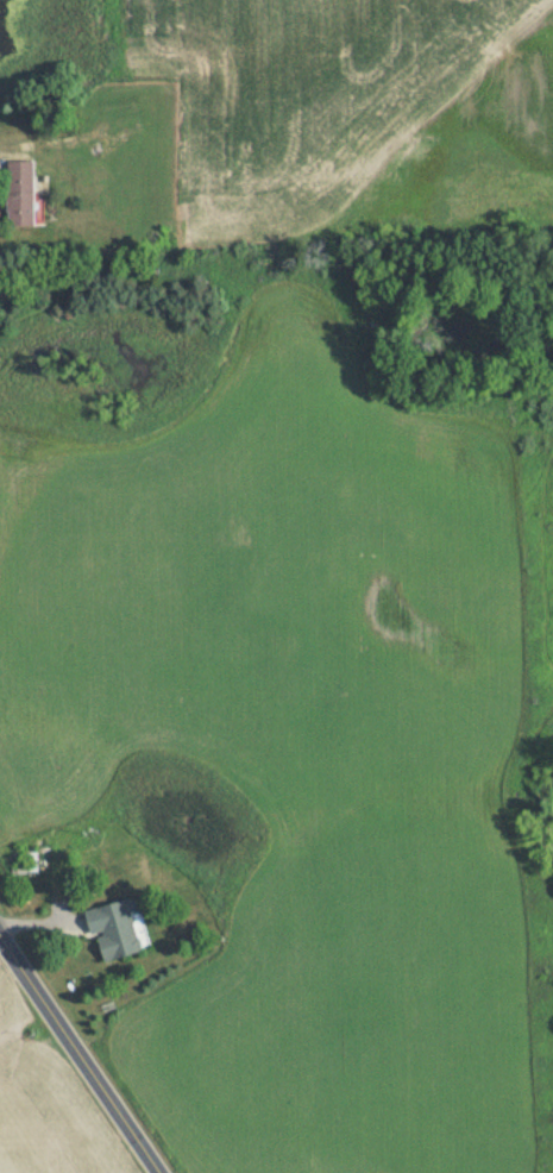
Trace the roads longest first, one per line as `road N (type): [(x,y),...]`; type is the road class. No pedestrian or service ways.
road 1 (residential): [(158,1172),(0,939)]

